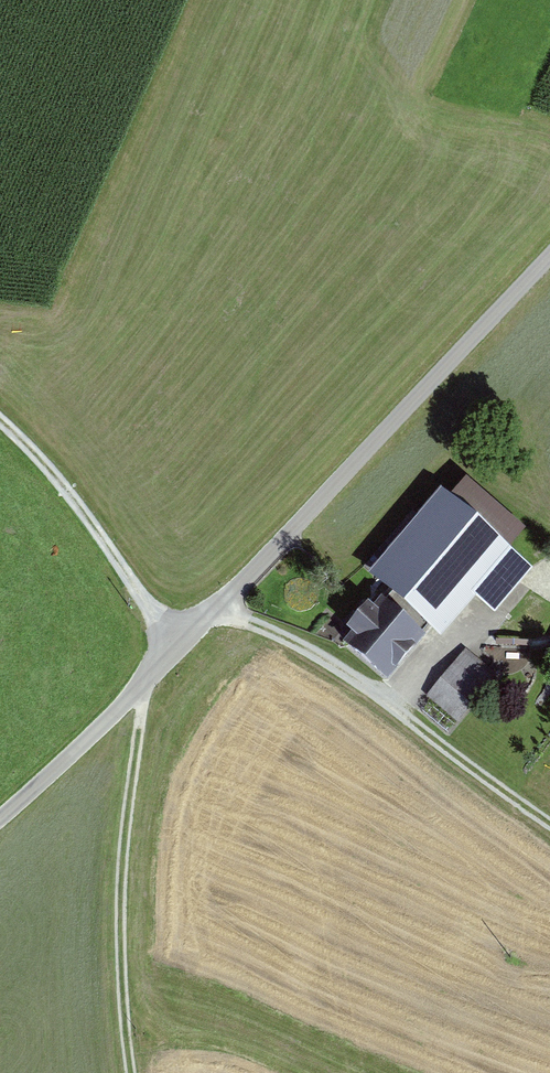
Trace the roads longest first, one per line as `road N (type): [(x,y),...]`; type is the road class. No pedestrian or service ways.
road 1 (residential): [(0,819),(145,684),(549,256)]
road 2 (track): [(549,826),(394,706),(220,605)]
road 3 (track): [(134,770),(121,955),(131,1072)]
road 4 (track): [(0,421),(98,531),(178,647)]
road 5 (track): [(549,592),(515,626),(465,629),(394,706)]

